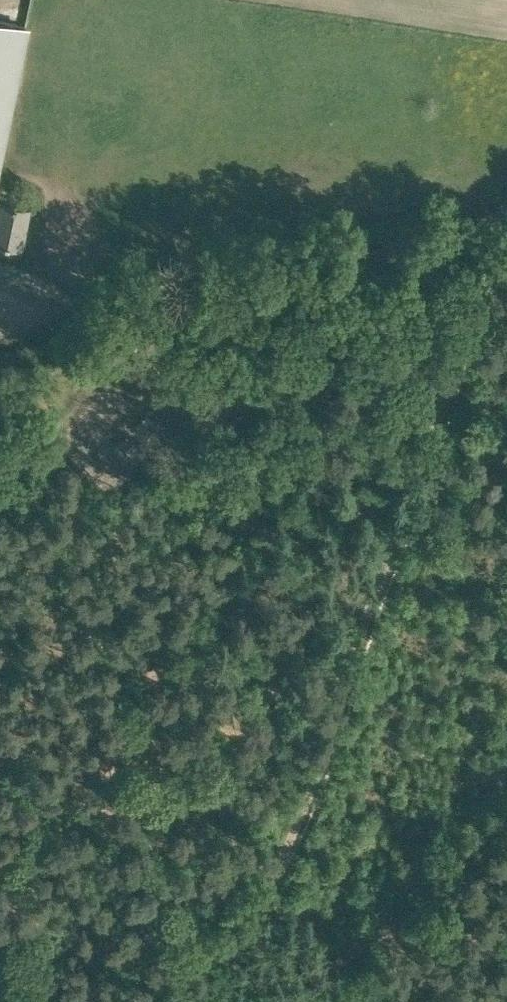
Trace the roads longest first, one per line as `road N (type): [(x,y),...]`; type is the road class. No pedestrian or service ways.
road 1 (track): [(214,1001),(303,812),(443,405),(468,234),(506,212)]
road 2 (track): [(468,234),(174,306),(120,340)]
road 3 (track): [(281,1001),(383,928),(419,920),(466,925)]
road 4 (track): [(0,490),(100,378),(120,340)]
road 5 (track): [(458,865),(466,925),(506,1001)]
road 6 (track): [(120,340),(0,266)]

